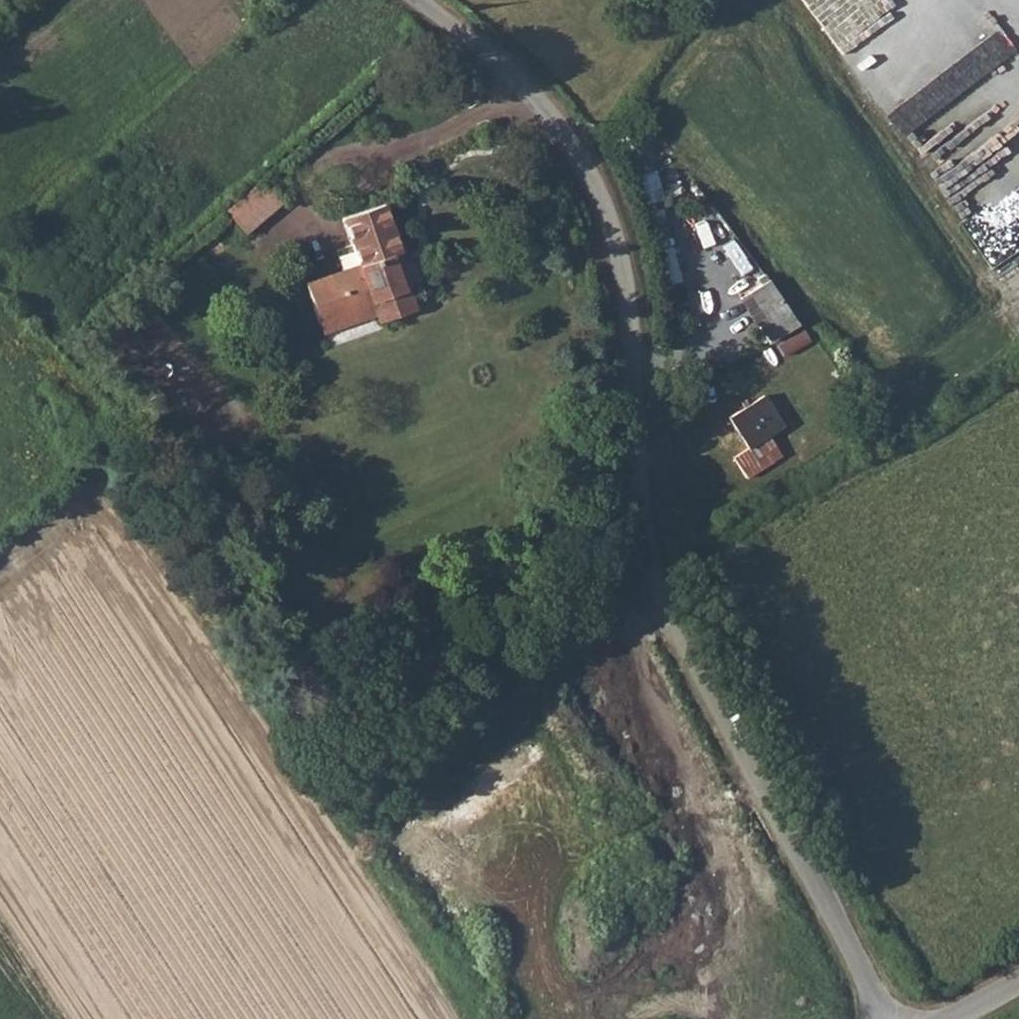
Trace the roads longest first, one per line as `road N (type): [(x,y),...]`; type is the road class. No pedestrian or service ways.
road 1 (unclassified): [(889,1018),(666,625),(638,509),(622,296),(603,207),(568,136),(496,64),(411,0)]

